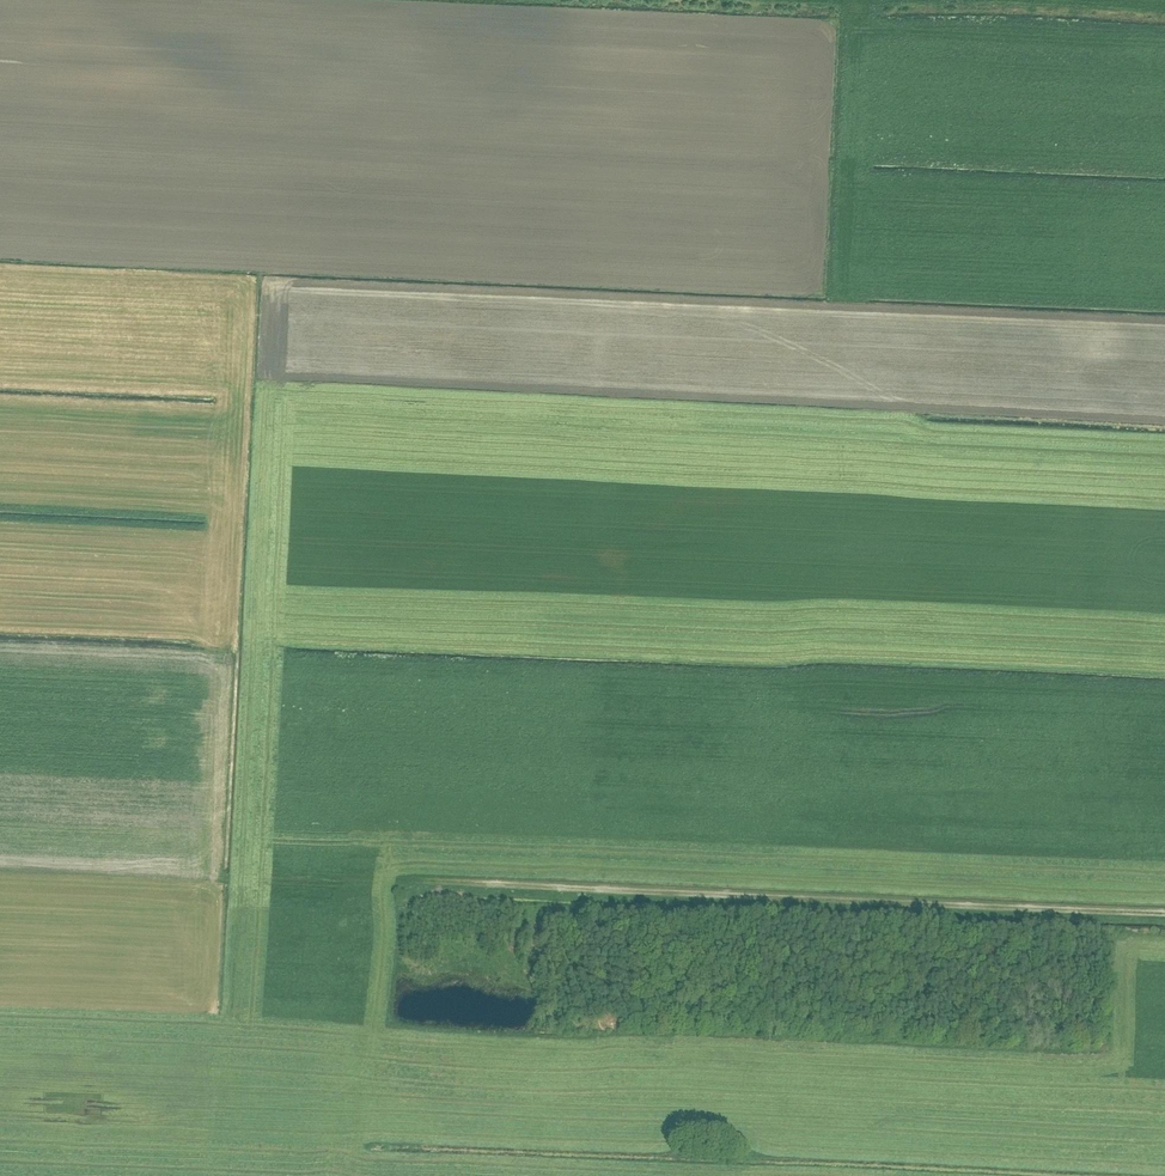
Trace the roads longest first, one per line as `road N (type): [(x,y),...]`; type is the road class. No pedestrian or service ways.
road 1 (track): [(1164,915),(389,885)]

